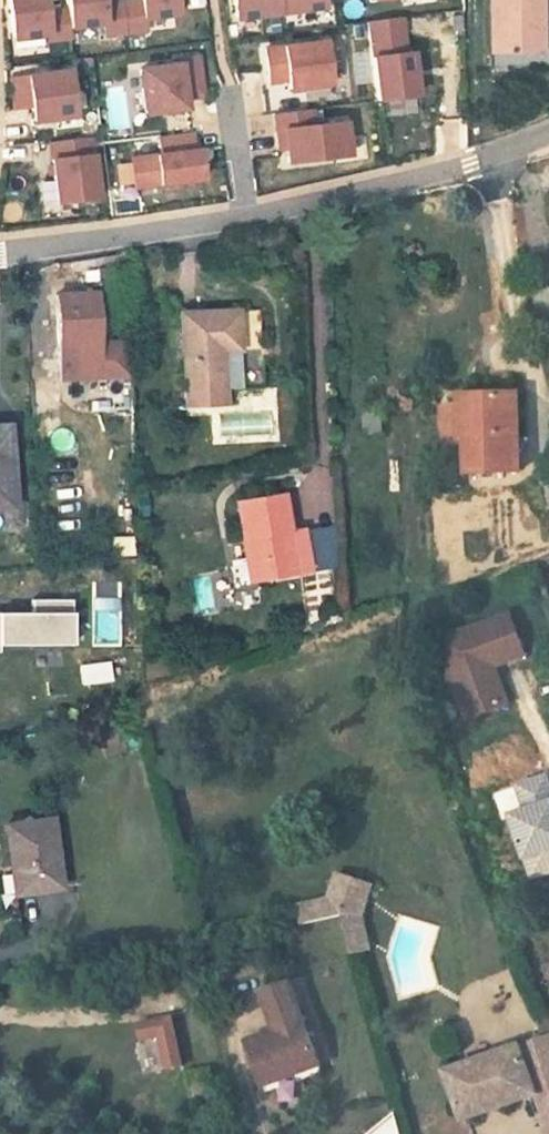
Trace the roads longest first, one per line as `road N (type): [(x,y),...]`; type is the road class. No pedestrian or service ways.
road 1 (residential): [(250,217),(548,148)]
road 2 (residential): [(0,251),(250,217)]
road 3 (residential): [(222,75),(250,217)]

